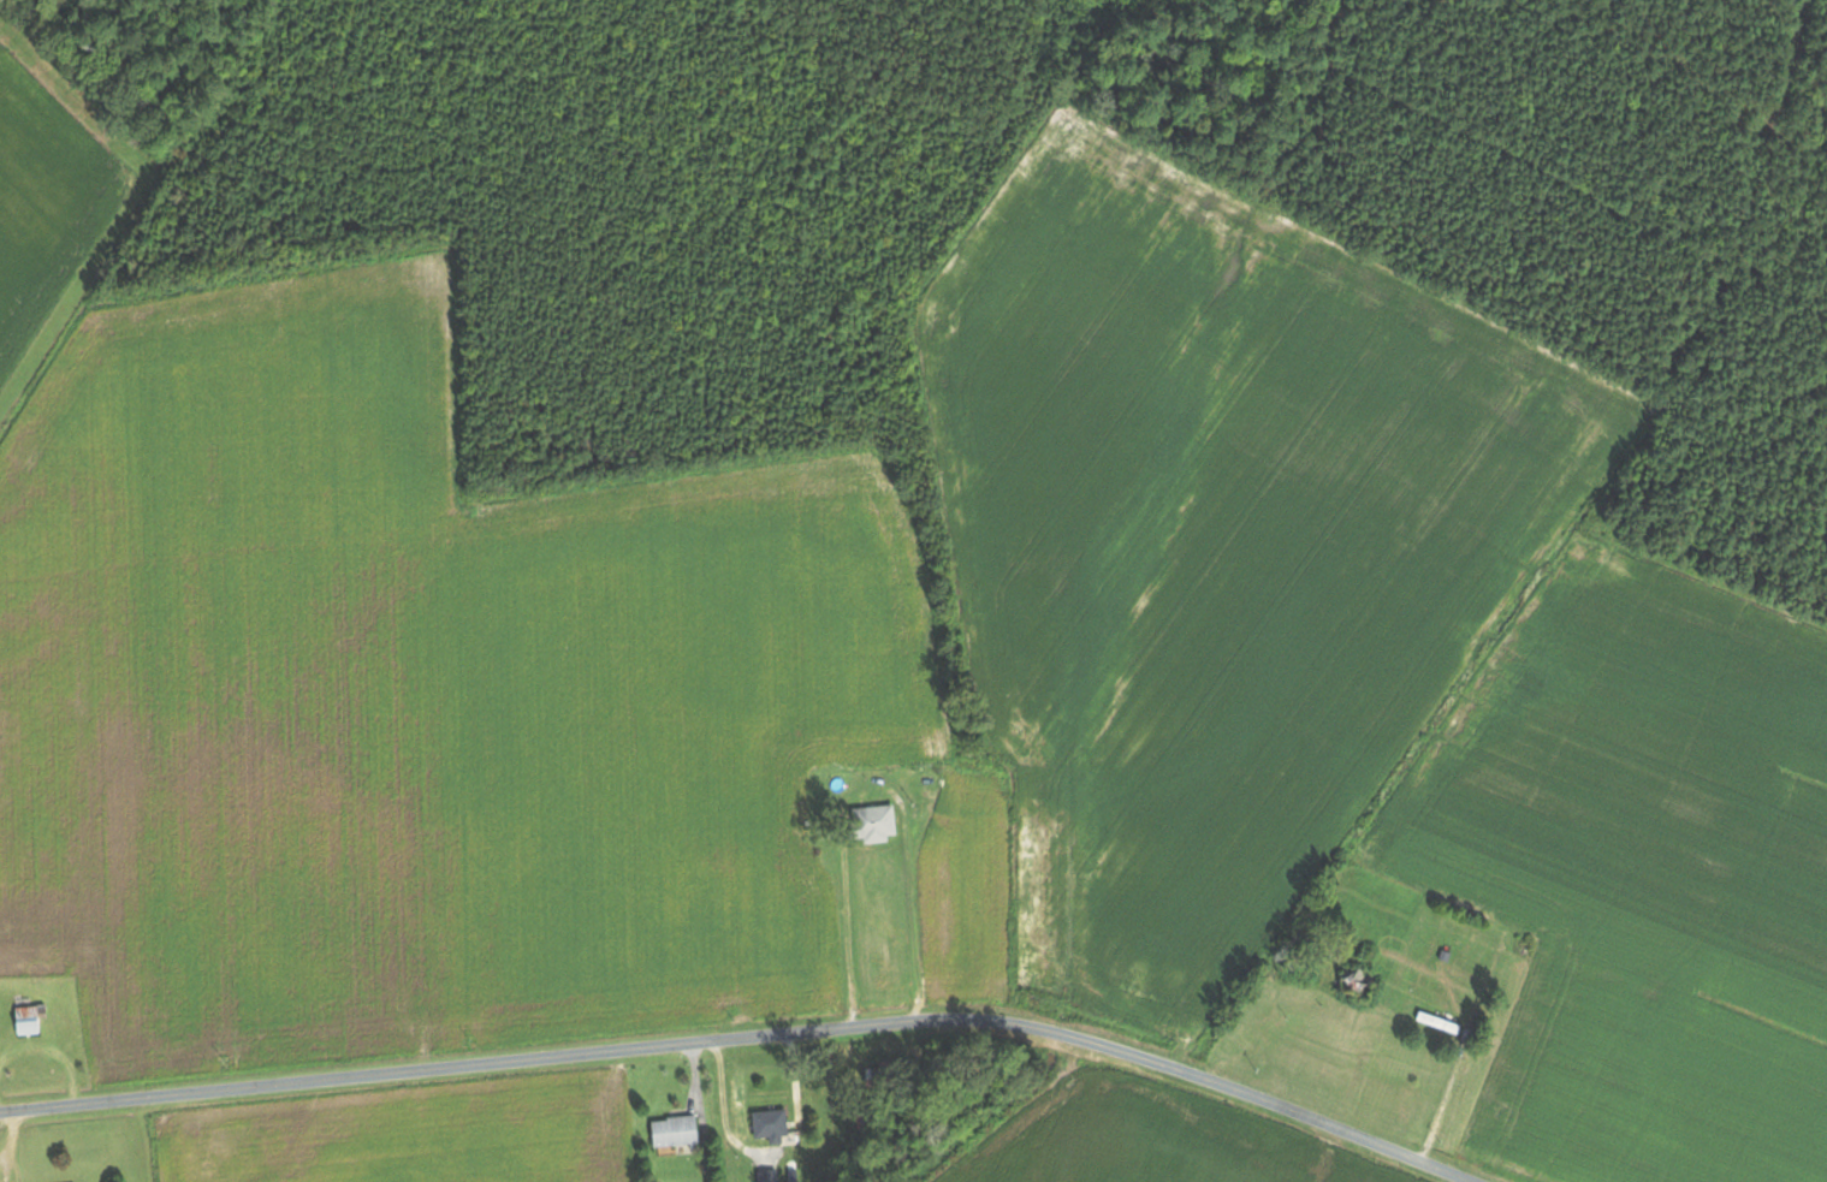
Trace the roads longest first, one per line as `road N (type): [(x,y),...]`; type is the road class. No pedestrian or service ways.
road 1 (residential): [(1453,1181),(1285,1113),(1070,1041),(983,1021),(0,1113)]

